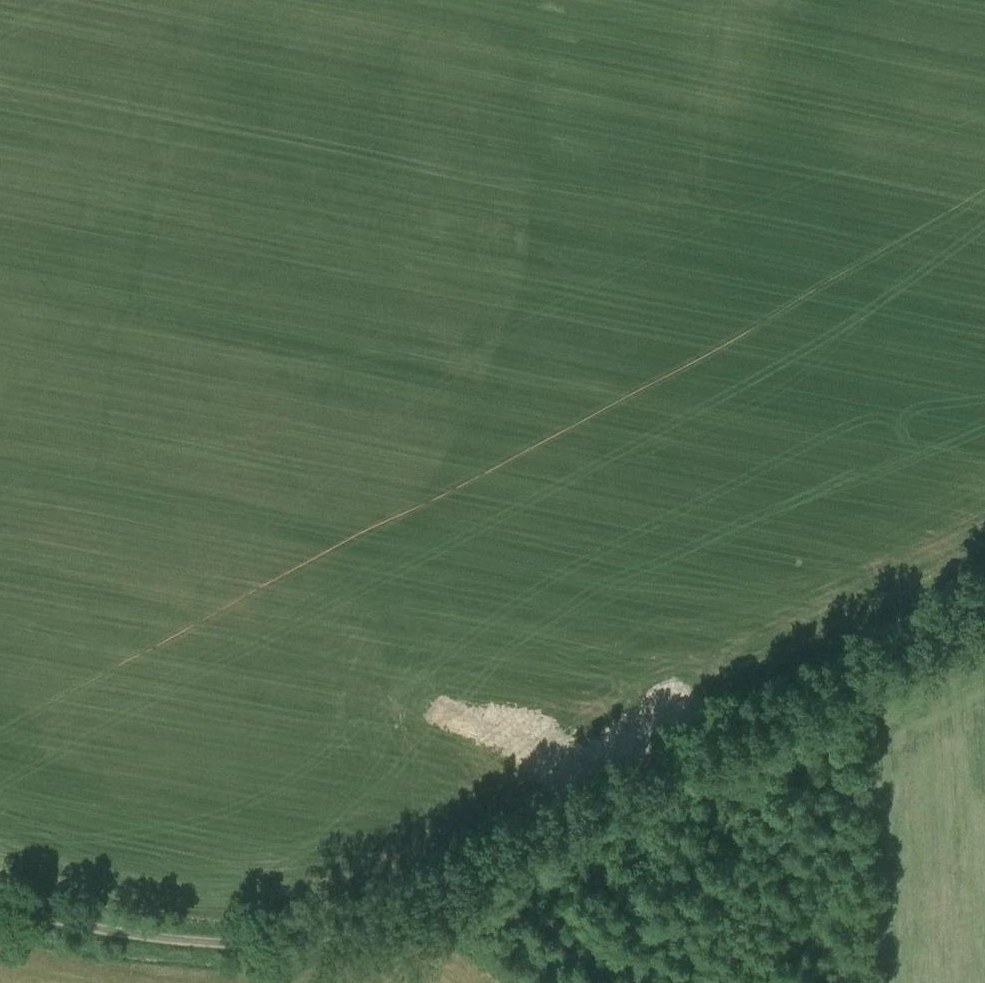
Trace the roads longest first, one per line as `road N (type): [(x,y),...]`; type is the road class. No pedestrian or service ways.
road 1 (track): [(0,904),(222,944),(294,941),(376,922),(984,607)]

